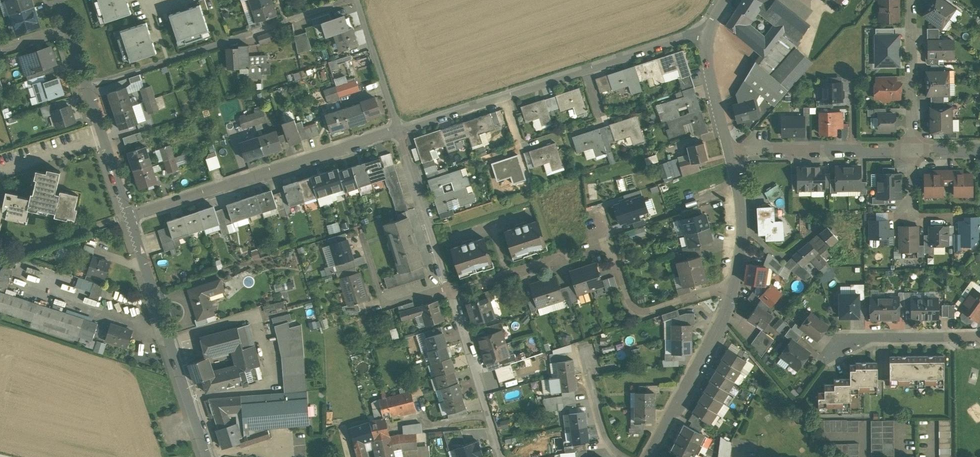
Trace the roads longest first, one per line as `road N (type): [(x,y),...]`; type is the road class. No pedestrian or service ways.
road 1 (residential): [(728,152),(741,215),(733,290),(648,456)]
road 2 (residential): [(398,129),(707,34)]
road 3 (residential): [(129,216),(398,129)]
road 4 (tertiary): [(129,216),(206,456)]
road 5 (tertiary): [(68,28),(129,216)]
road 6 (residential): [(452,294),(604,243),(595,216)]
road 7 (residential): [(912,151),(728,152)]
road 8 (residential): [(452,294),(398,129)]
road 9 (residential): [(501,456),(452,294)]
road 10 (residential): [(912,151),(911,0)]
road 11 (residential): [(979,336),(848,339),(838,351)]
road 12 (residential): [(398,129),(357,0)]
road 13 (residential): [(624,456),(603,431),(580,342)]
road 14 (residential): [(707,34),(728,152)]

